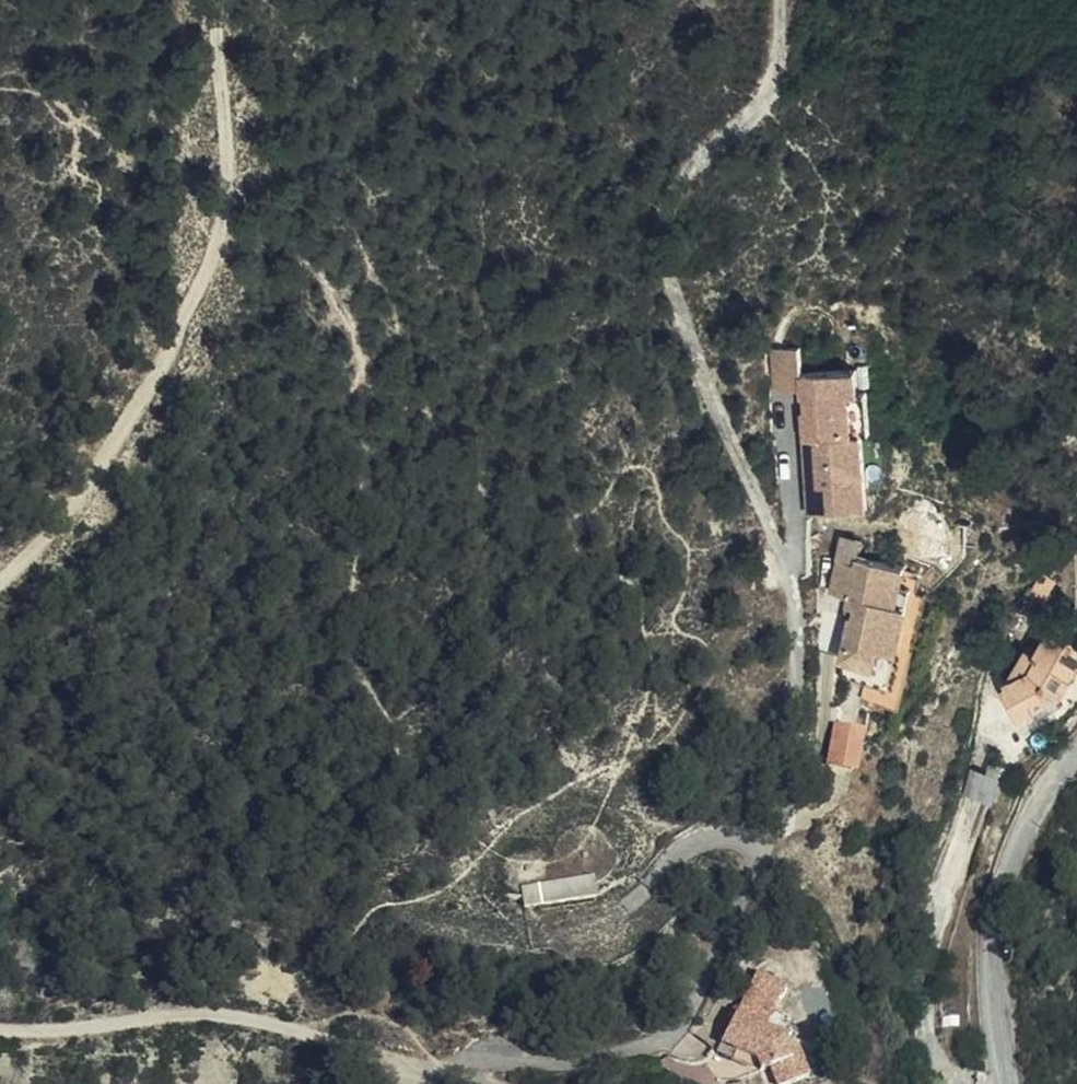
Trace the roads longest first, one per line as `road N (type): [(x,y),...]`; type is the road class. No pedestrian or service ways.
road 1 (track): [(0,588),(85,500),(216,257),(230,151),(213,42),(222,0)]
road 2 (track): [(456,1075),(207,1011),(0,1026)]
road 3 (unclassified): [(1076,751),(1021,829),(989,902),(994,1007),(1012,1083)]

